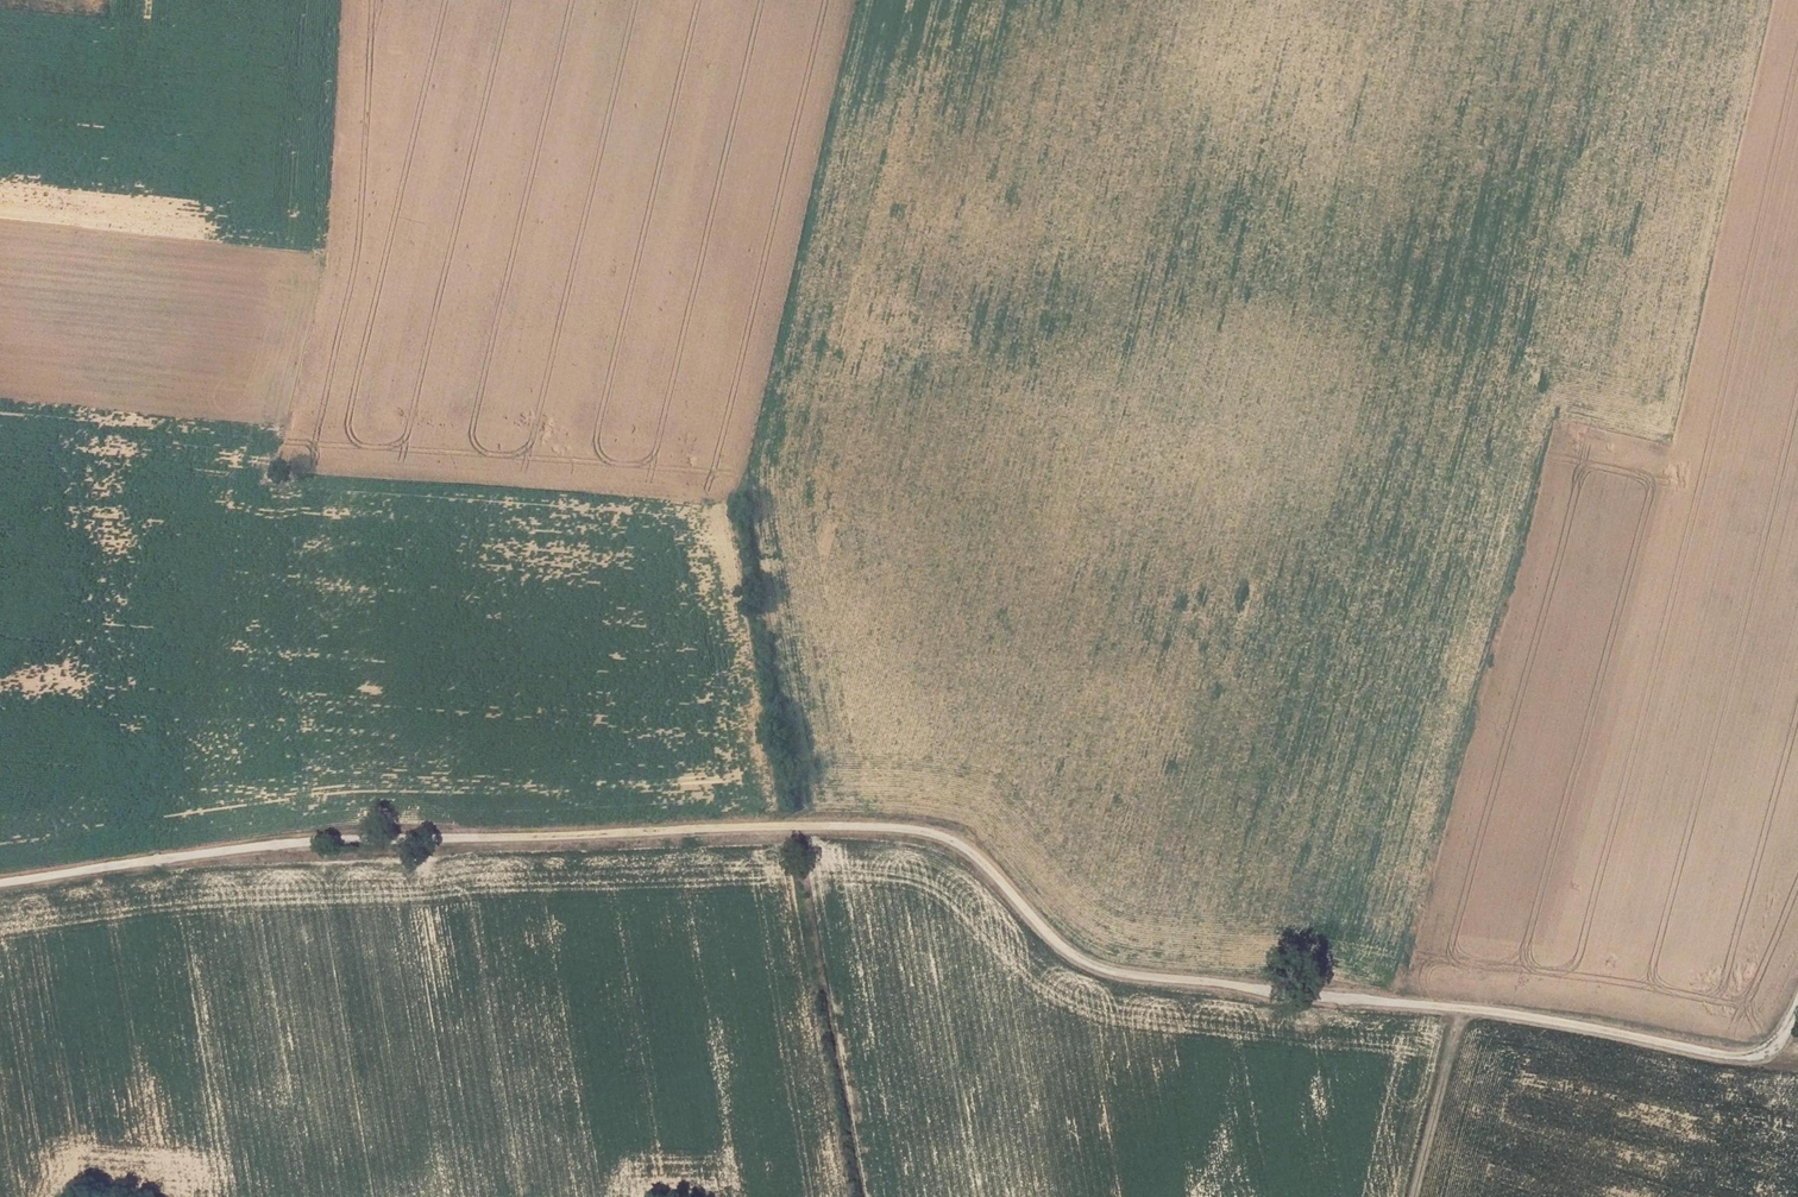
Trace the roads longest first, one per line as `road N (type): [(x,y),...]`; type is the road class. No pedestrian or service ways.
road 1 (track): [(0,878),(220,847),(393,836),(914,827),(975,858),(1048,933),(1092,964),(1129,974),(1600,1027),(1751,1053),(1777,1044),(1797,1002)]
road 2 (track): [(1458,1009),(1412,1196)]

